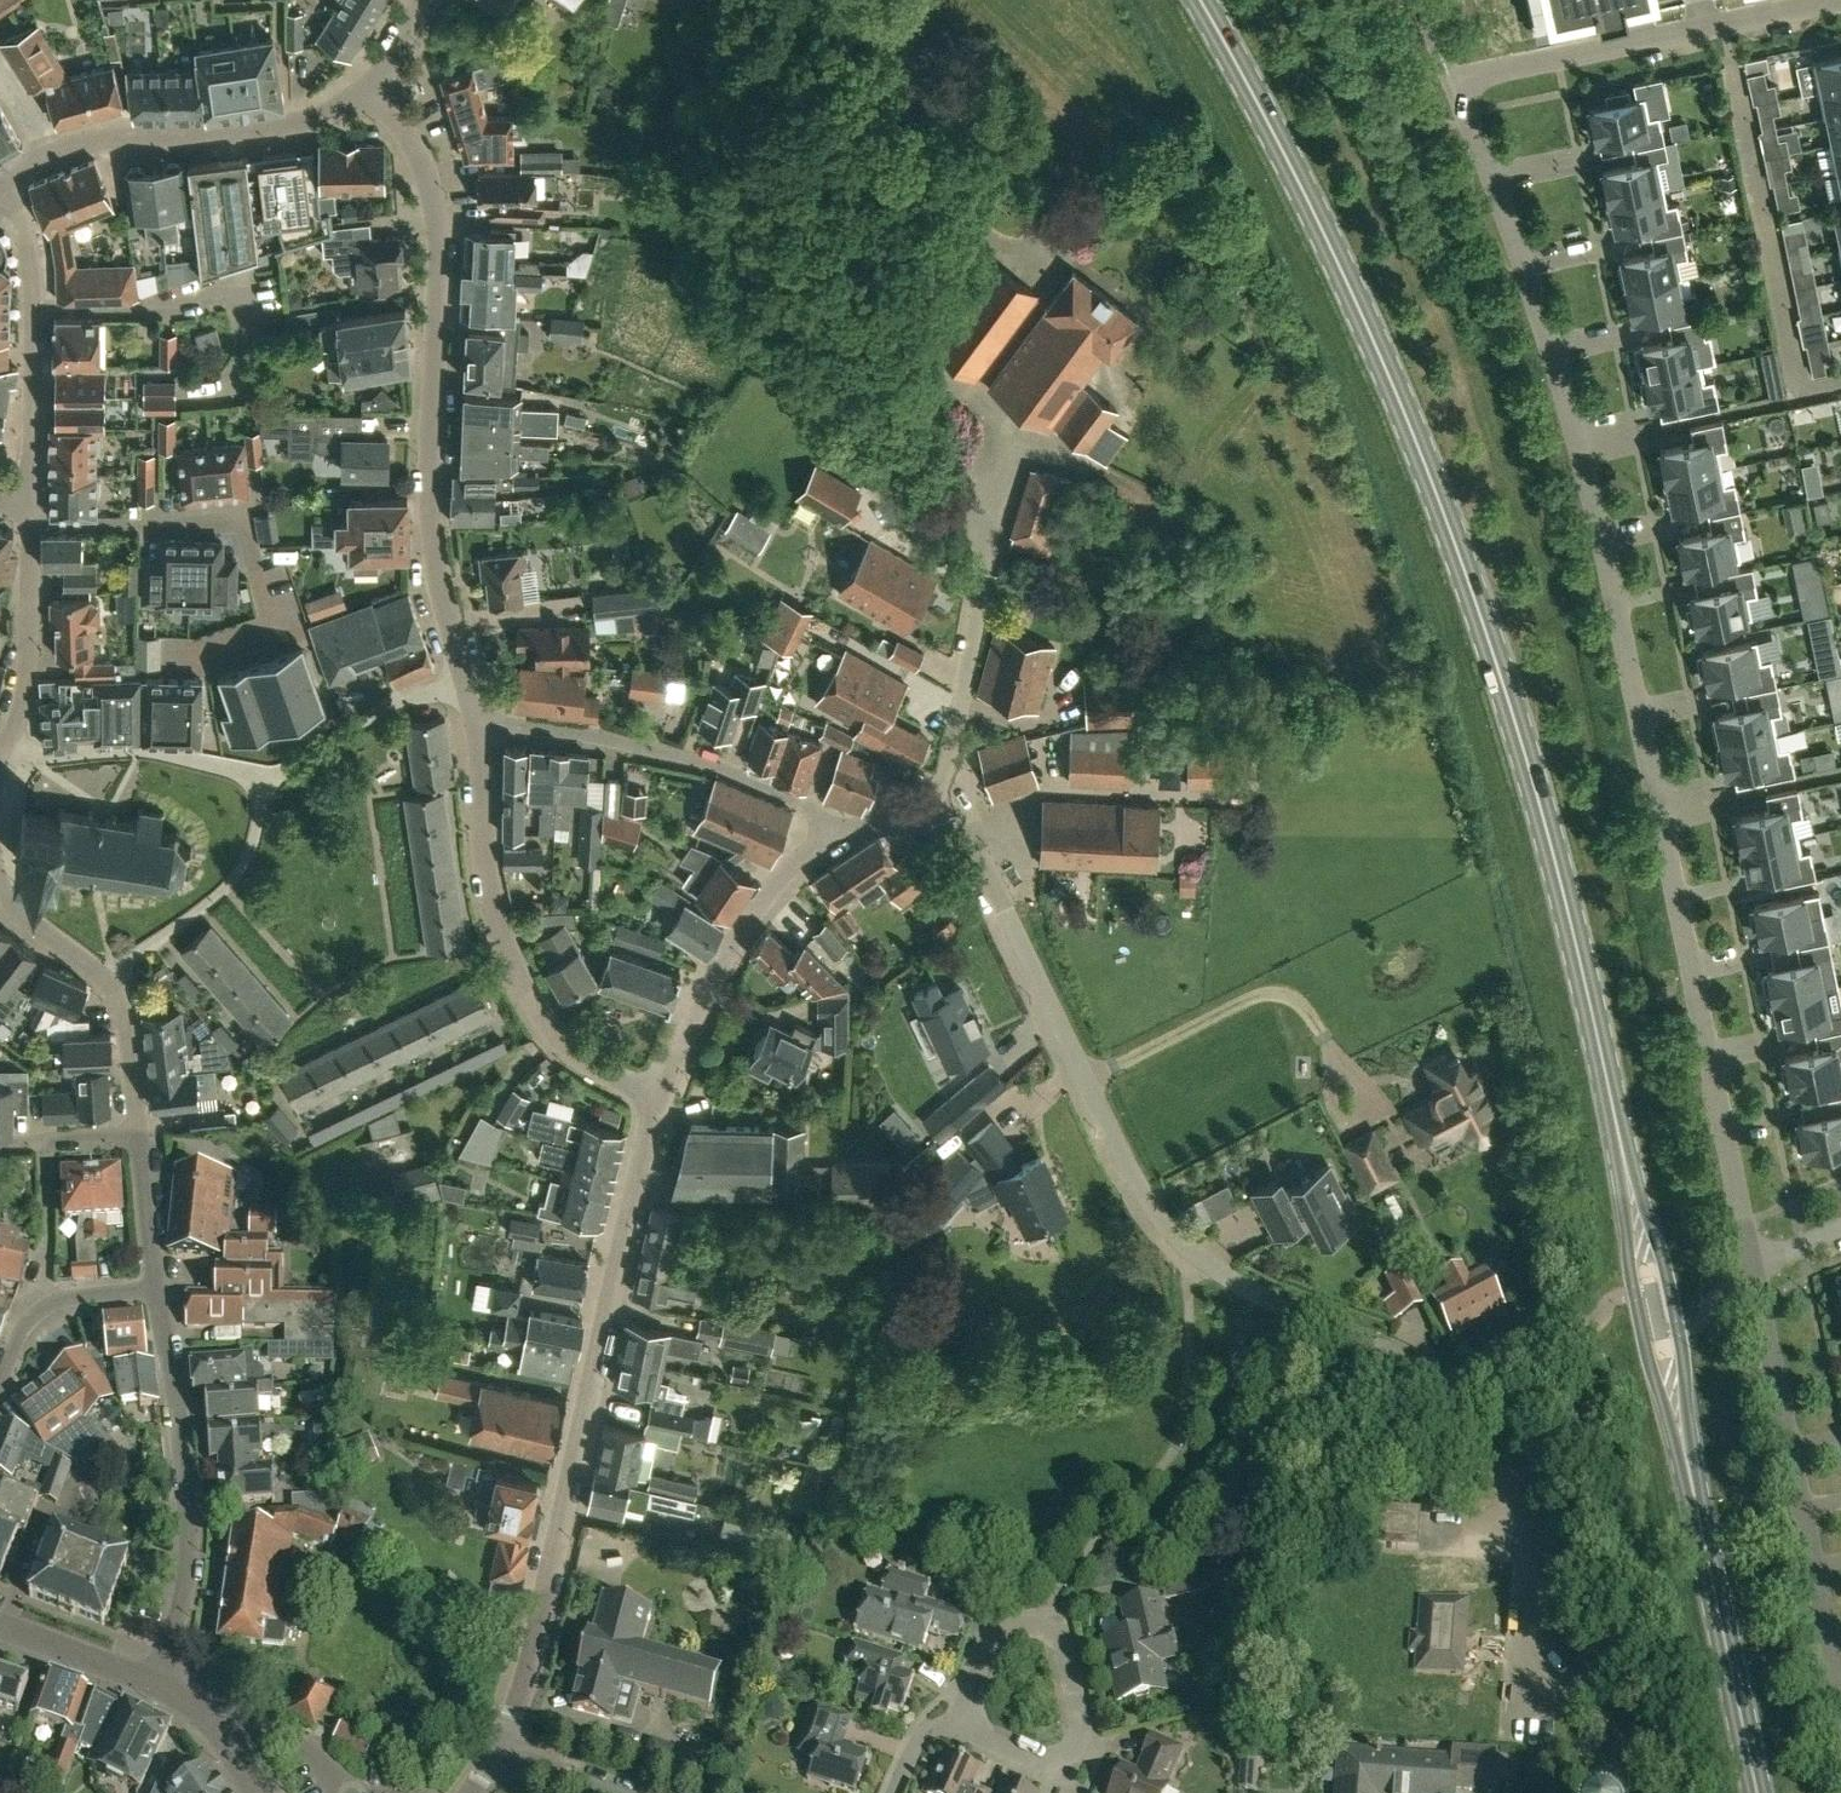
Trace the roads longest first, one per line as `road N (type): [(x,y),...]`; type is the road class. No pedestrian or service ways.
road 1 (primary): [(1626,1171),(1516,719),(1446,510),(1291,164),(1200,0)]
road 2 (residential): [(1752,1268),(1652,767),(1574,443),(1542,323),(1453,83)]
road 3 (residential): [(1424,1387),(1371,1342),(1246,1290),(1196,1257),(1165,1224),(1131,1176),(980,861),(923,820)]
road 4 (residential): [(497,1747),(545,1603),(659,1098)]
road 5 (track): [(986,574),(991,531),(928,447),(907,358),(921,294),(970,166),(976,120),(862,0)]
road 6 (residential): [(466,686),(432,518),(436,237),(415,159),(369,86)]
road 7 (residential): [(1424,1387),(1514,1495),(1526,1536),(1519,1642),(1614,1731),(1625,1792)]
road 8 (residential): [(659,1098),(569,1048),(526,987),(492,895),(476,726)]
road 9 (residential): [(1840,1692),(1752,1268)]
road 10 (residential): [(157,1683),(188,1557),(187,1492),(156,1286)]
road 11 (residential): [(832,836),(803,805),(658,751),(476,726)]
road 12 (primary): [(1756,1792),(1681,1442)]
road 13 (residential): [(212,387),(256,384),(249,299),(33,310)]
road 14 (residential): [(52,153),(123,137),(297,129),(369,86)]
road 15 (residential): [(659,1098),(747,917),(832,836)]
road 16 (primary): [(1681,1442),(1679,1329),(1647,1211),(1626,1171)]
road 17 (primary): [(1626,1171),(1623,1212),(1651,1369),(1681,1442)]
road 18 (residential): [(263,782),(248,771),(165,753),(0,757)]
road 19 (residential): [(967,1723),(978,1738),(1042,1764),(1078,1751),(1083,1733),(1062,1640),(1040,1625)]
road 20 (residential): [(108,980),(227,890),(255,845),(263,782)]
road 21 (residential): [(923,820),(945,775),(986,574)]
road 22 (residential): [(1693,34),(1453,83)]
road 23 (track): [(976,120),(1041,190),(1044,225),(1018,250),(947,223)]
road 24 (residential): [(30,522),(162,520),(269,502)]
road 25 (residential): [(30,522),(26,686),(0,752)]
road 26 (residential): [(263,782),(394,703),(466,686)]
road 27 (track): [(991,531),(1003,474),(1000,425),(970,391),(907,358)]
road 28 (residential): [(0,1383),(32,1314),(50,1302),(156,1286)]
road 29 (residential): [(31,495),(33,310)]
road 30 (residential): [(157,1683),(0,1626)]
road 31 (residential): [(156,1286),(138,1129)]
road 32 (residential): [(138,1129),(124,1003),(108,980)]
road 33 (residential): [(257,1792),(210,1720),(157,1683)]
road 34 (residential): [(1840,3),(1693,34)]
road 35 (residential): [(0,880),(28,921),(108,980)]
road 36 (residential): [(967,1723),(968,1698),(993,1639),(1016,1625),(1040,1625)]
road 37 (residential): [(0,1142),(138,1129)]
road 38 (residential): [(33,310),(25,237),(0,196)]
road 39 (residential): [(609,1792),(497,1747)]

